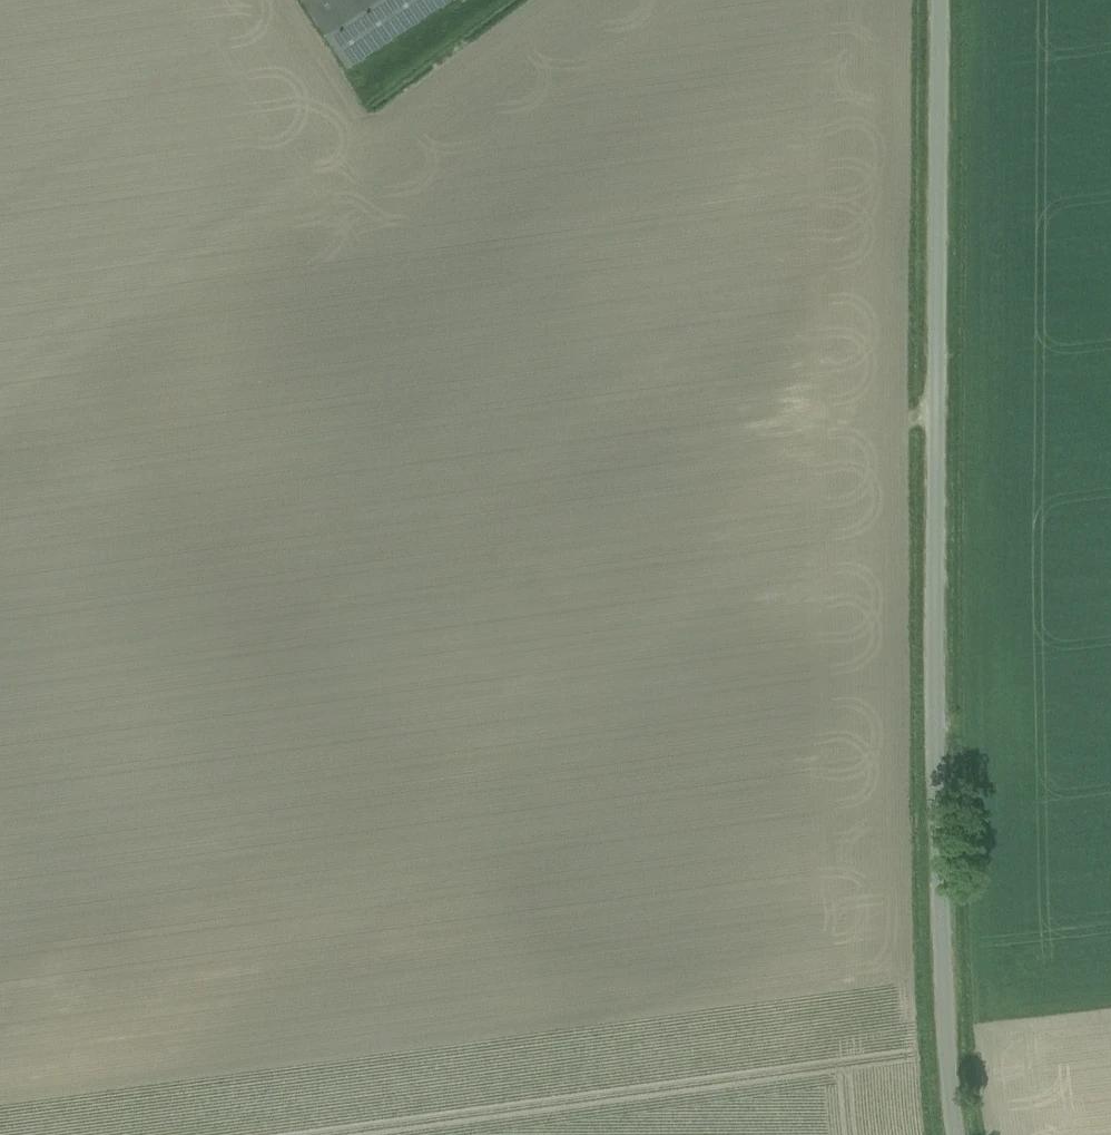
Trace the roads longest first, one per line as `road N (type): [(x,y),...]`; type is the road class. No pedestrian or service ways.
road 1 (unclassified): [(955,1134),(934,738),(938,0)]

